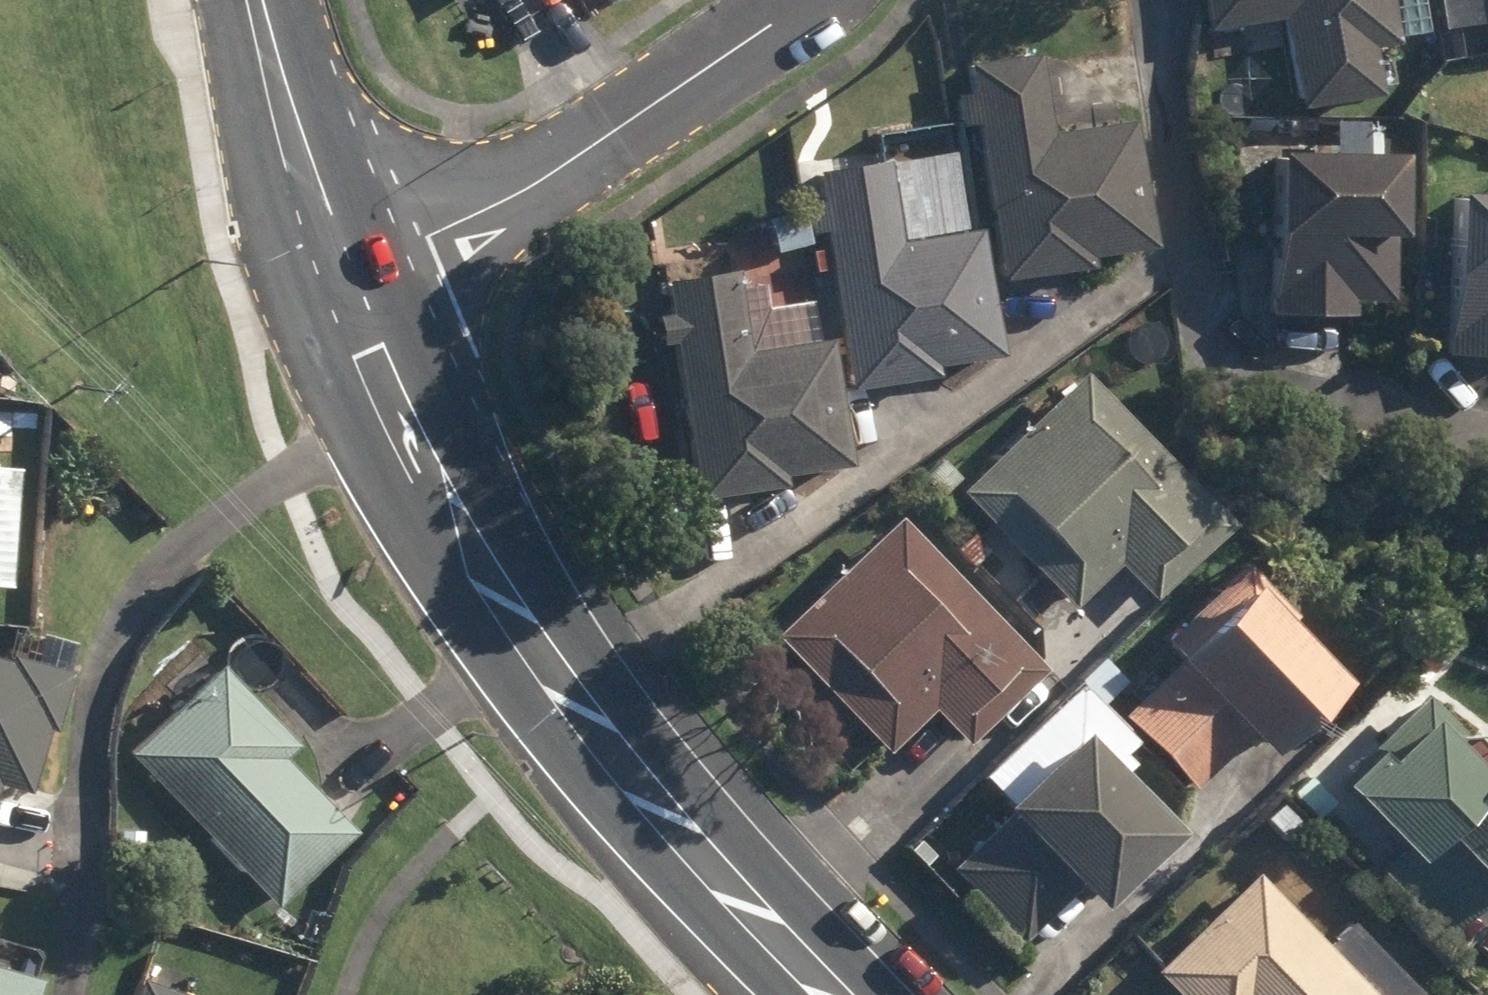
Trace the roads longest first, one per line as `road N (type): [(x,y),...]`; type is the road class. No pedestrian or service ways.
road 1 (secondary): [(836,994),(586,722),(451,517),(339,274)]
road 2 (residential): [(1487,431),(1229,370),(1186,298),(1149,0)]
road 3 (residential): [(339,274),(503,204),(804,0)]
road 4 (secondary): [(339,274),(256,0)]

